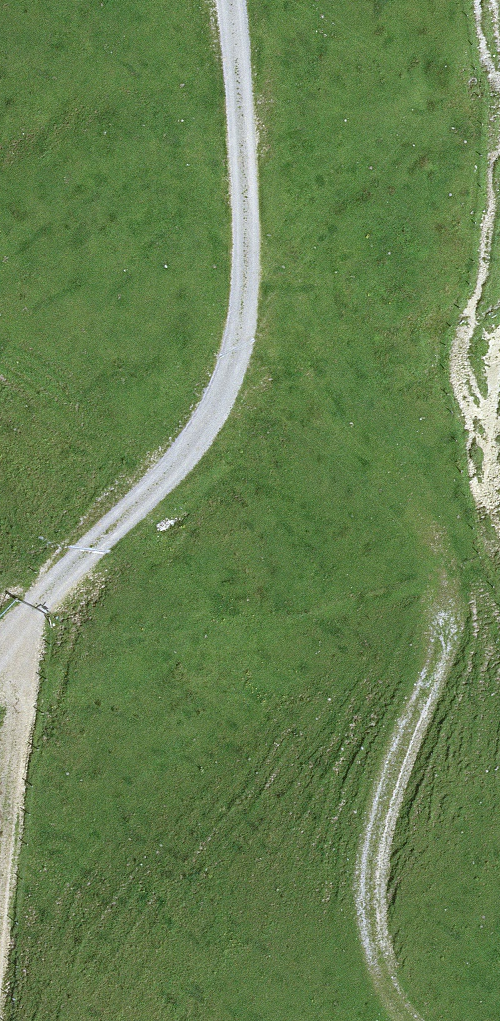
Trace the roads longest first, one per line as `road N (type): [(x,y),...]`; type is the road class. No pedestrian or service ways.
road 1 (track): [(243,320),(414,509),(441,562),(444,630),(394,764),(369,882),(385,975),(409,1020)]
road 2 (track): [(230,0),(248,248),(230,379),(175,468),(0,648)]
road 3 (track): [(18,622),(0,904)]

